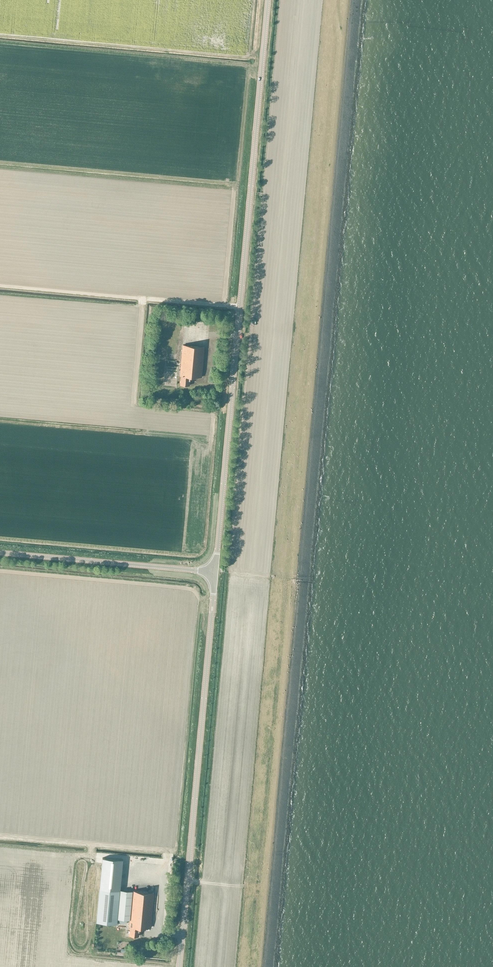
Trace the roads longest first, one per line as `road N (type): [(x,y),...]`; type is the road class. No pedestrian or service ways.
road 1 (tertiary): [(215,571),(267,0)]
road 2 (tertiary): [(179,966),(215,571)]
road 3 (track): [(0,295),(239,307)]
road 4 (tertiary): [(215,571),(0,552)]

